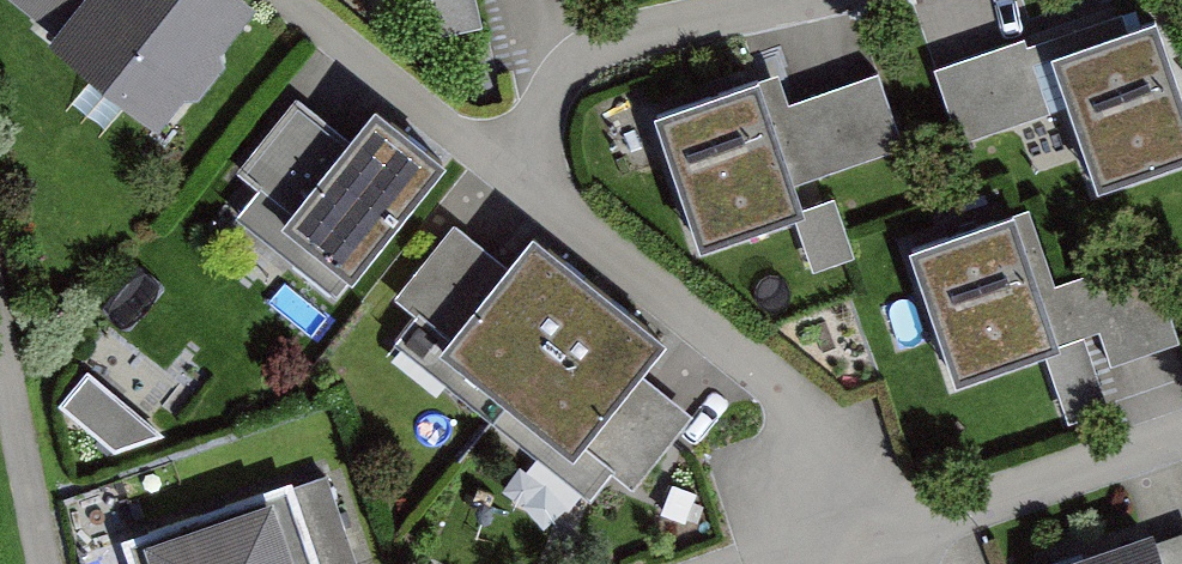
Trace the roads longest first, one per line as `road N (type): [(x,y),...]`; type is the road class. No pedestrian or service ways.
road 1 (residential): [(513,168),(818,421),(850,529),(962,506),(1181,431)]
road 2 (residential): [(803,0),(618,36),(559,75),(513,168)]
road 3 (residential): [(297,0),(513,168)]
road 4 (track): [(0,333),(48,563)]

